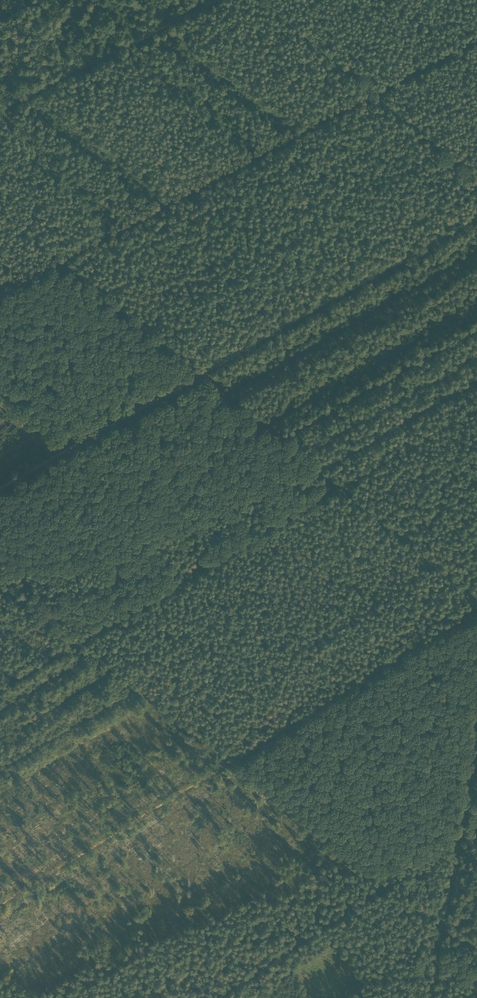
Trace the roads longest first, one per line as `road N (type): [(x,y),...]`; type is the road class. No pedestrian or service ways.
road 1 (track): [(201,371),(476,598)]
road 2 (track): [(209,997),(384,882),(476,948)]
road 3 (track): [(201,371),(476,221)]
road 4 (track): [(227,762),(476,611)]
road 5 (track): [(0,903),(227,762)]
road 6 (track): [(201,371),(0,206)]
road 7 (track): [(222,0),(0,110)]
road 8 (track): [(201,371),(0,485)]

